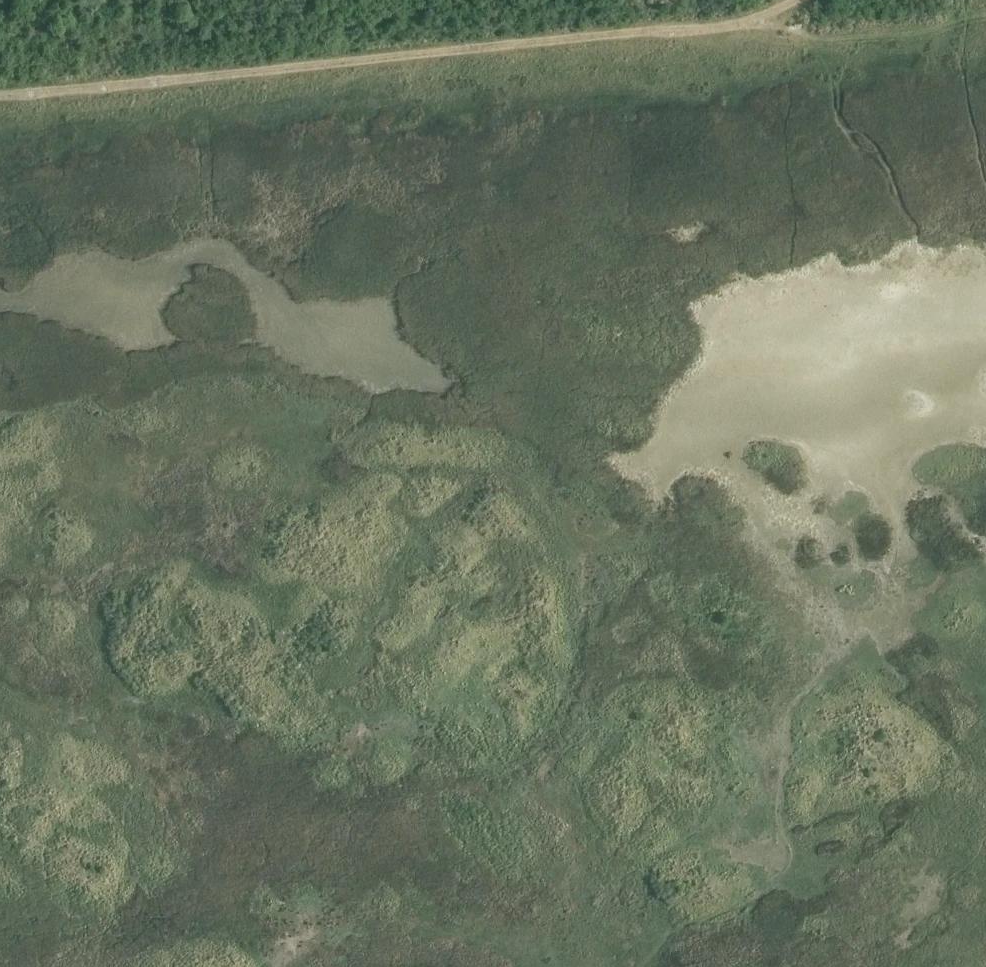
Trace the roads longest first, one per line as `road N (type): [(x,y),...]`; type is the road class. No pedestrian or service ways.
road 1 (track): [(0,95),(748,20),(792,0)]

